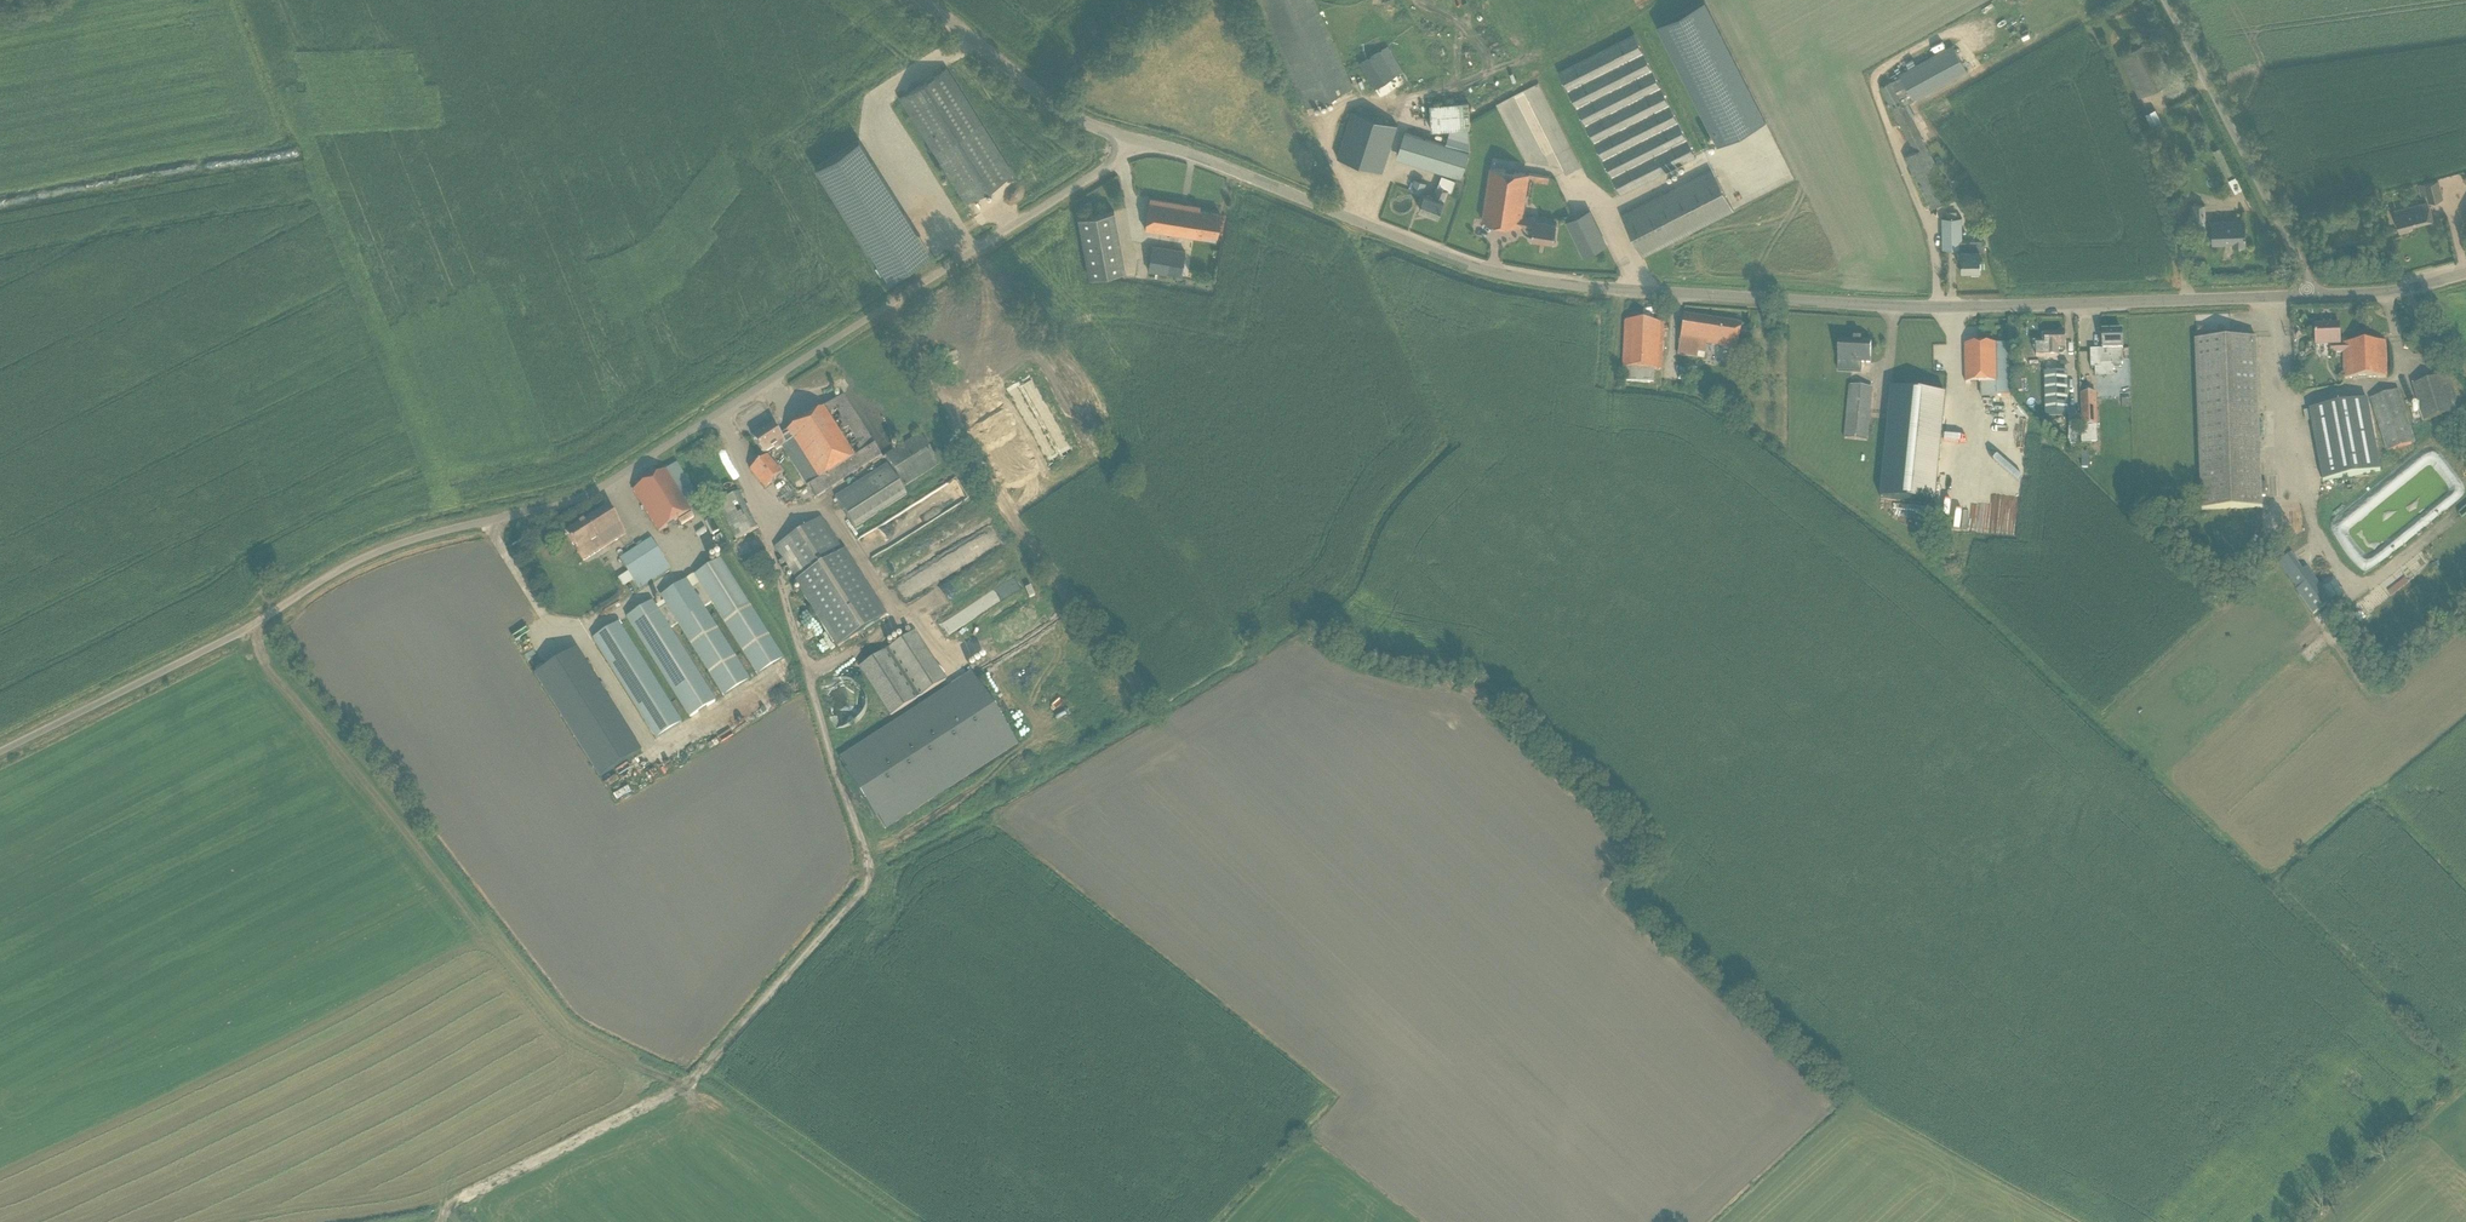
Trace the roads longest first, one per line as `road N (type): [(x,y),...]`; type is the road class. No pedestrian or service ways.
road 1 (unclassified): [(0,750),(244,630),(363,557),(590,494),(1106,168),(1136,140)]
road 2 (unclassified): [(2307,295),(1947,306),(1553,283),(1445,257),(1136,140)]
road 3 (unclassified): [(2307,295),(2300,263),(2165,0)]
road 4 (unclassified): [(1136,140),(1071,116),(921,0)]
road 5 (unclassified): [(2307,295),(2404,290),(2465,274)]
road 6 (track): [(1035,90),(1146,0)]

